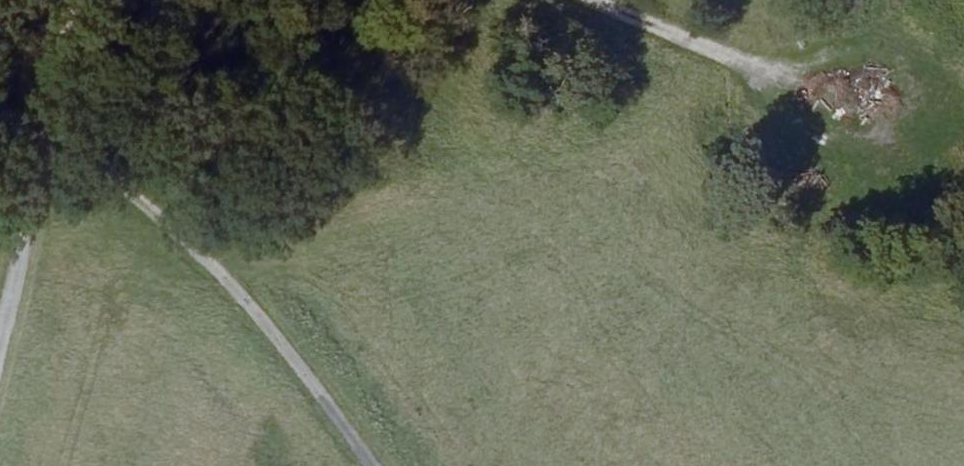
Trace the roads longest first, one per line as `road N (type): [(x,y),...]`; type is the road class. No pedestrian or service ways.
road 1 (unclassified): [(363,465),(191,253),(42,134)]
road 2 (track): [(573,0),(892,134),(963,135)]
road 3 (track): [(963,46),(922,37),(764,70)]
road 4 (unclassified): [(0,315),(42,134)]
road 5 (unclassified): [(42,134),(70,0)]

